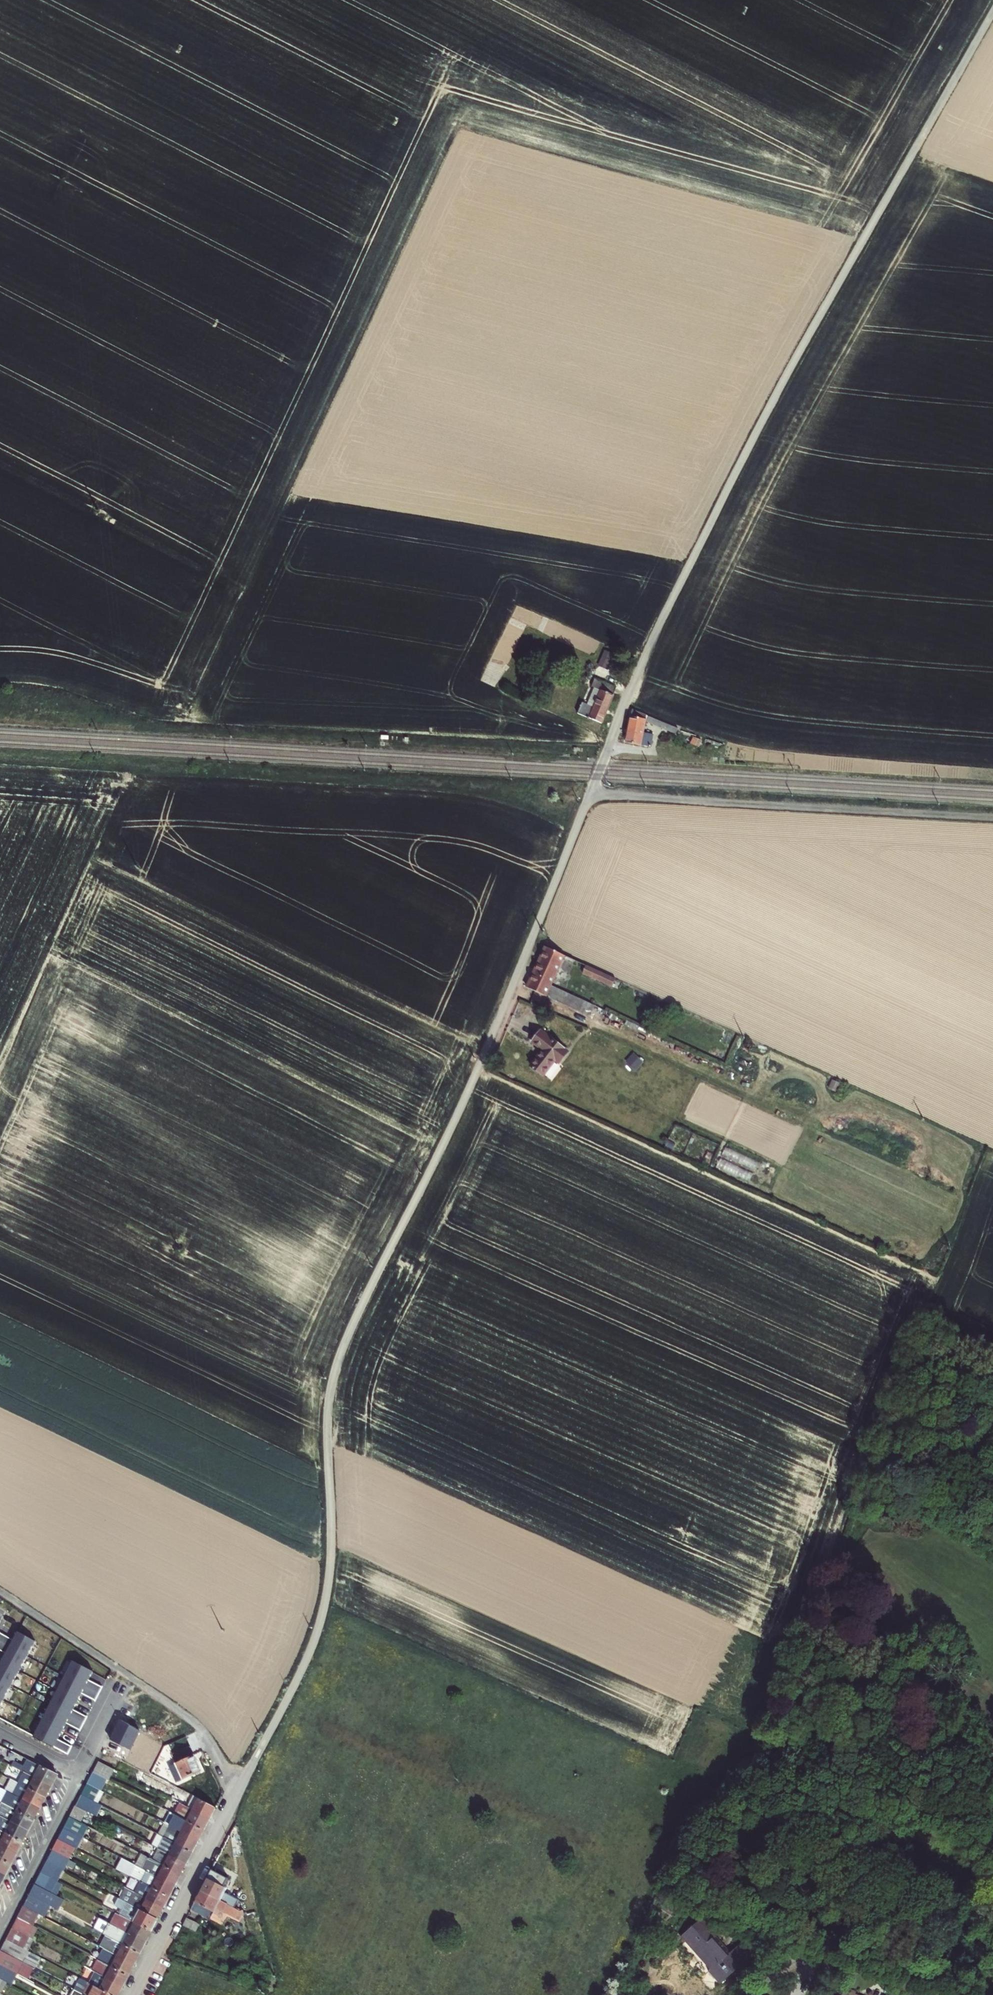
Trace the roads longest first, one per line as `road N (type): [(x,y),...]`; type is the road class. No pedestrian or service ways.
road 1 (residential): [(992,9),(780,385),(653,637),(487,1047),(349,1331),(327,1406),(330,1535),(317,1628),(132,1994)]
road 2 (track): [(992,816),(590,794)]
road 3 (track): [(0,1594),(193,1723),(235,1797)]
road 4 (residential): [(950,1994),(835,1955),(794,1965),(749,1994)]
road 5 (residential): [(77,1771),(0,1920)]

